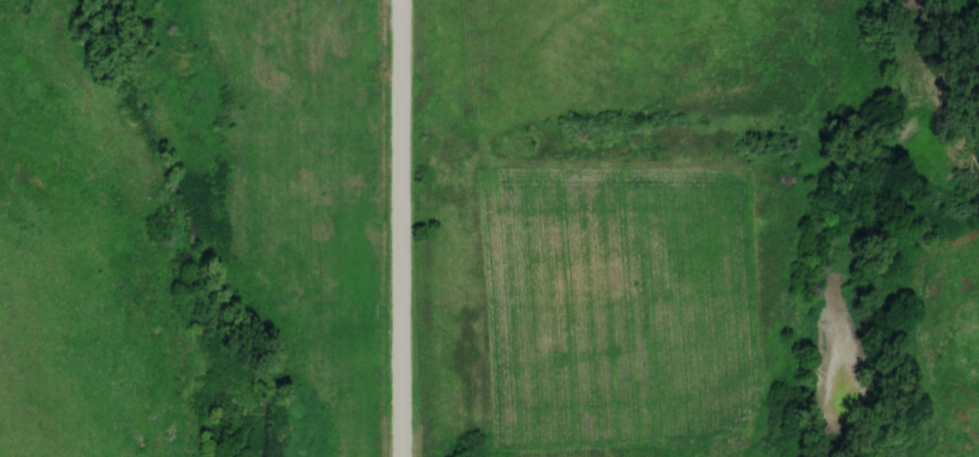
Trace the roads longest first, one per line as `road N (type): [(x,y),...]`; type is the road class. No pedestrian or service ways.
road 1 (residential): [(402,456),(401,0)]

